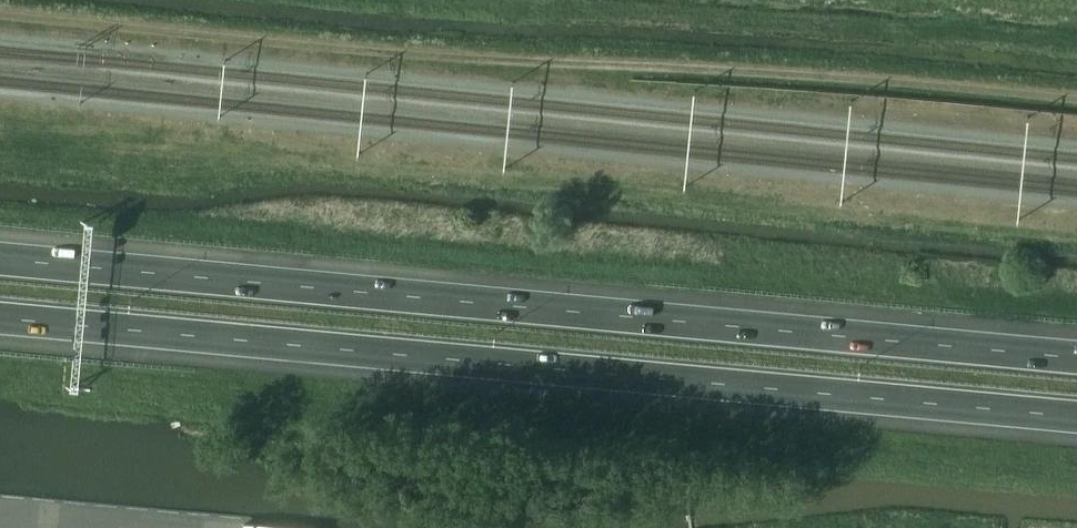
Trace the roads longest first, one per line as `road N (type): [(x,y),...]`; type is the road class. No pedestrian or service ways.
road 1 (motorway): [(1076,359),(0,259)]
road 2 (motorway): [(0,319),(1076,418)]

